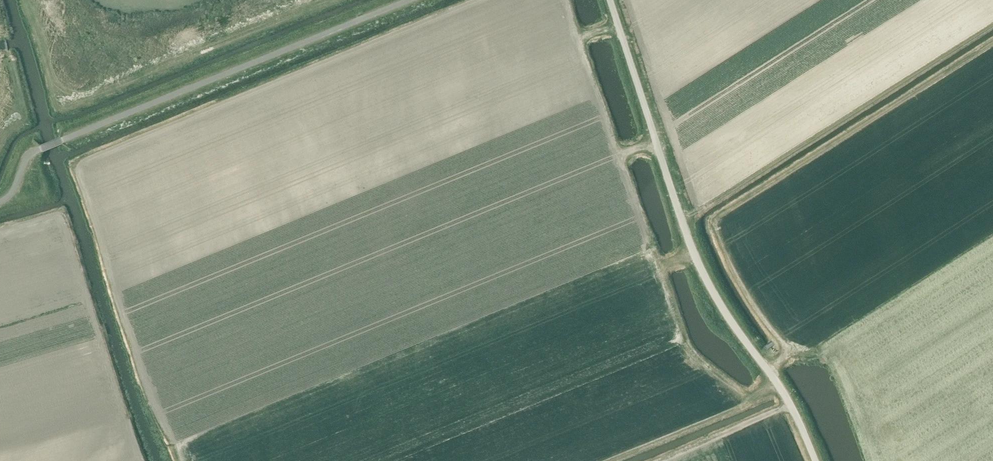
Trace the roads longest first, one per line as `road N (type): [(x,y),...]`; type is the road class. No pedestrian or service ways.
road 1 (unclassified): [(815,460),(783,392),(720,303),(688,241),(611,0)]
road 2 (track): [(335,0),(66,108),(56,103),(24,0)]

